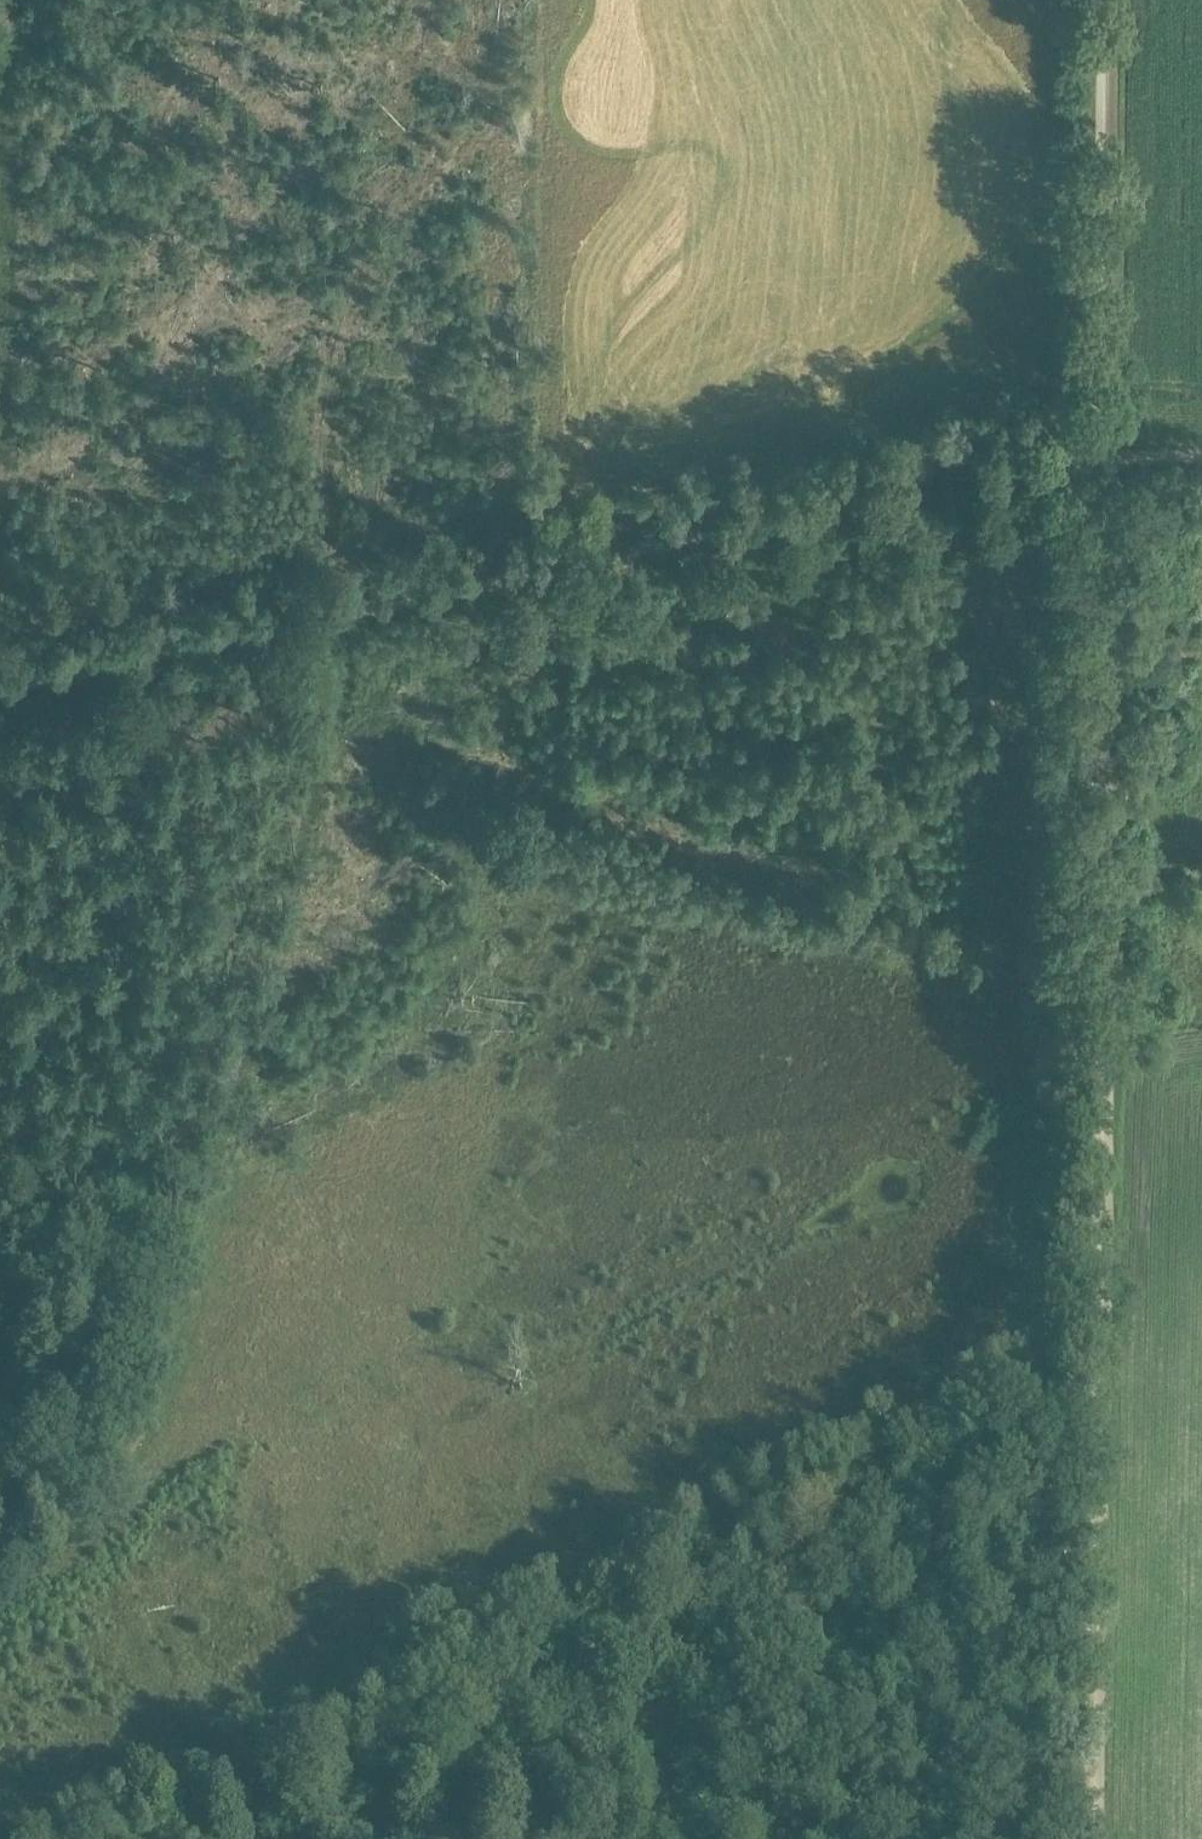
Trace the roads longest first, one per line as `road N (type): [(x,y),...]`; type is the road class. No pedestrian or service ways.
road 1 (track): [(1117,0),(1101,1838)]
road 2 (track): [(1201,455),(1073,458),(1046,440),(1017,463),(0,692)]
road 3 (track): [(281,1838),(353,1832),(416,1838)]

